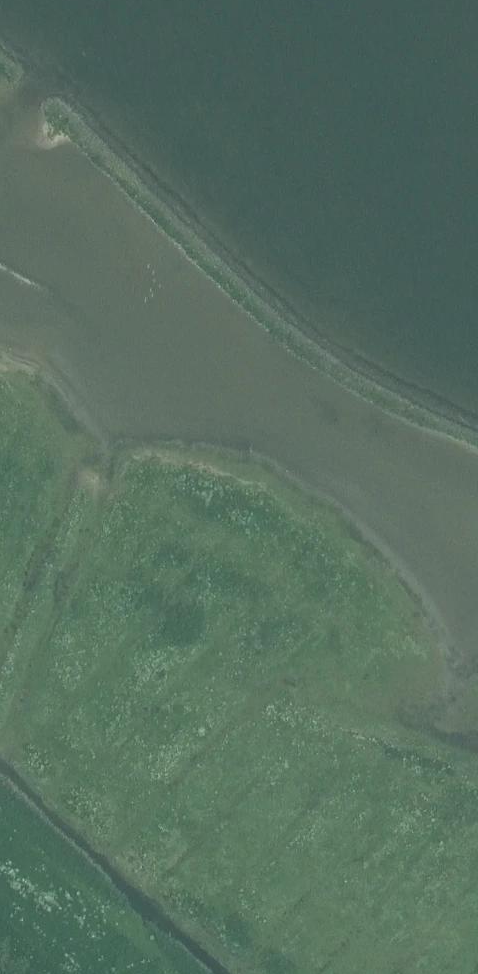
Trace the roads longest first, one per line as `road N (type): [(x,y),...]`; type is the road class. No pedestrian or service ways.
road 1 (track): [(0,880),(103,973)]

